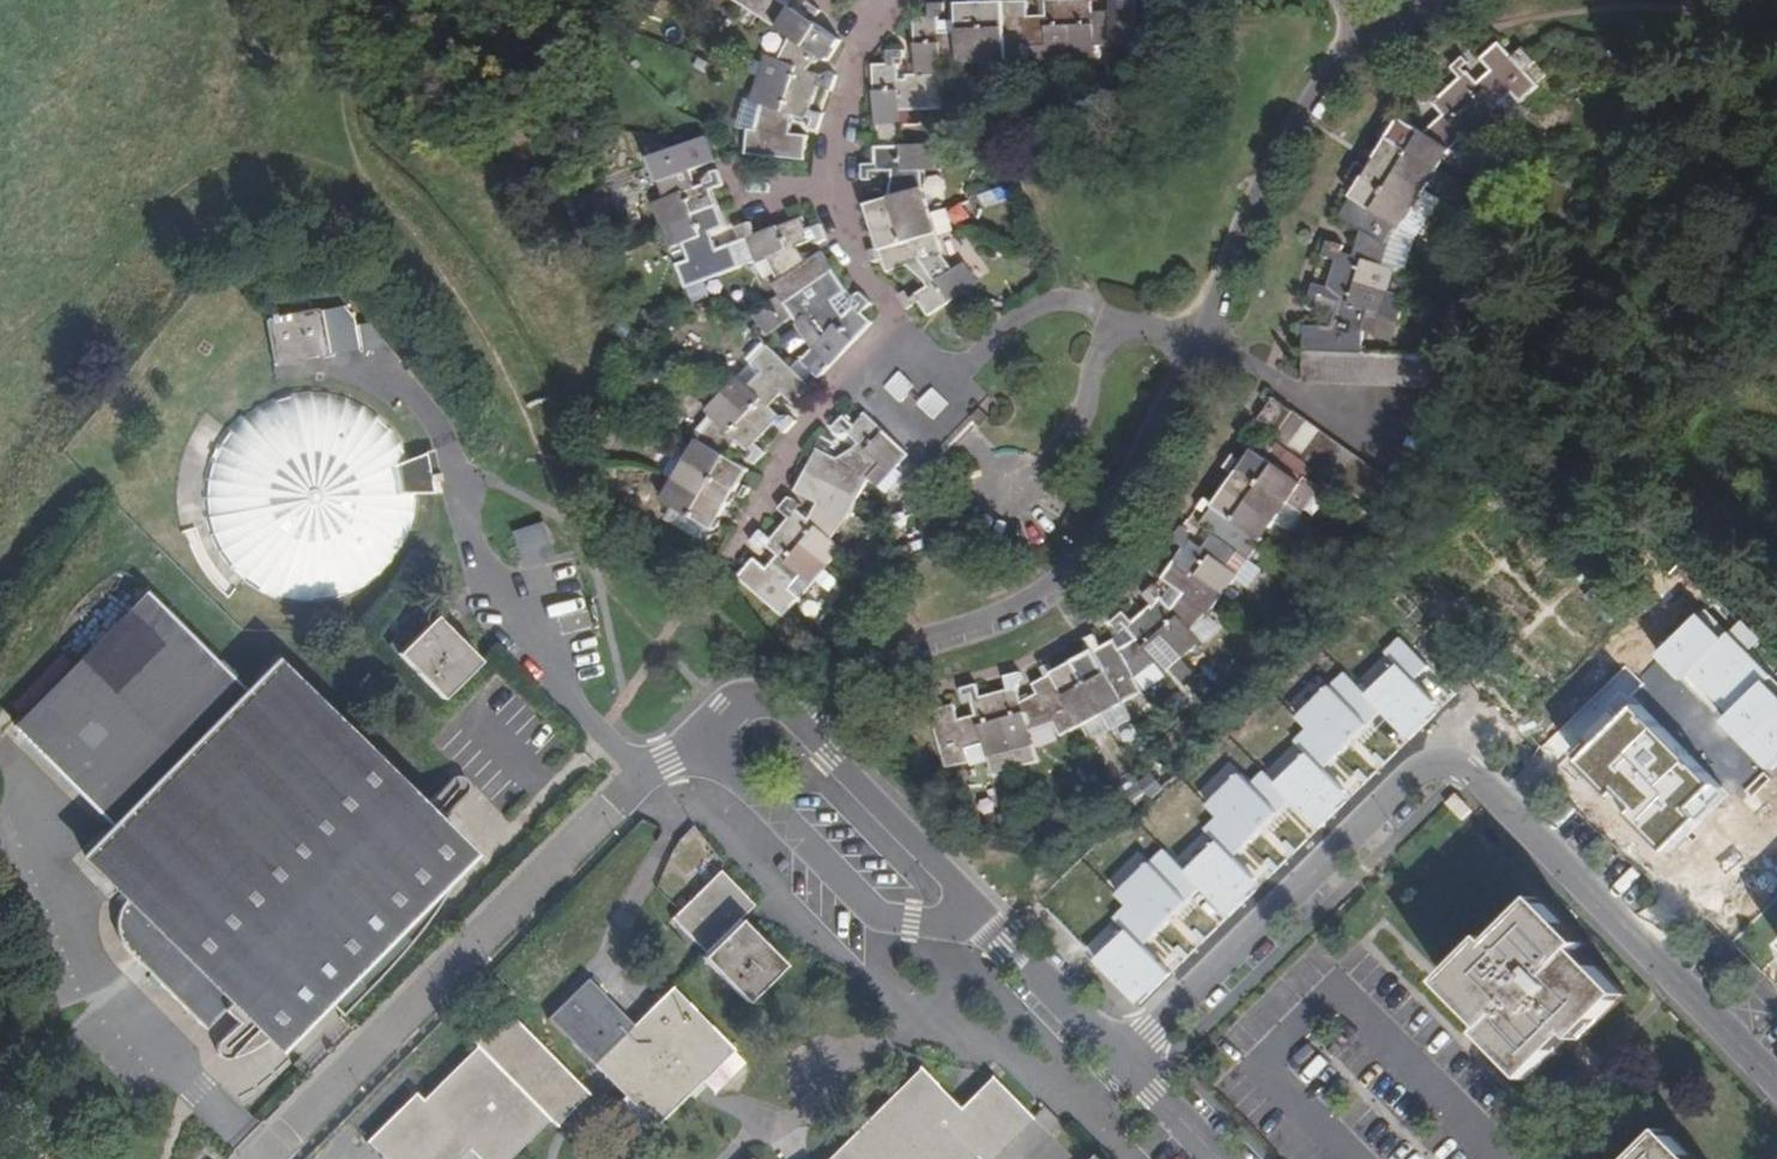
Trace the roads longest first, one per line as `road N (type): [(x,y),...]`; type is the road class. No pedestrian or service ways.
road 1 (residential): [(1124,1059),(1406,783),(1446,763),(1479,777),(1776,1081)]
road 2 (residential): [(909,0),(886,10),(857,62),(835,189),(855,265),(894,315),(903,344),(936,377),(962,369),(1020,315),(1068,301),(1204,341)]
road 3 (residential): [(799,718),(864,664),(1017,607),(1084,556),(1204,341)]
road 4 (residential): [(799,718),(767,701),(747,702),(709,744),(876,914),(987,926)]
road 5 (residential): [(1204,341),(1236,230),(1299,113),(1361,34)]
road 6 (residential): [(987,926),(799,718)]
road 7 (residential): [(1124,1059),(987,926)]
road 8 (residential): [(1221,1158),(1124,1059)]

